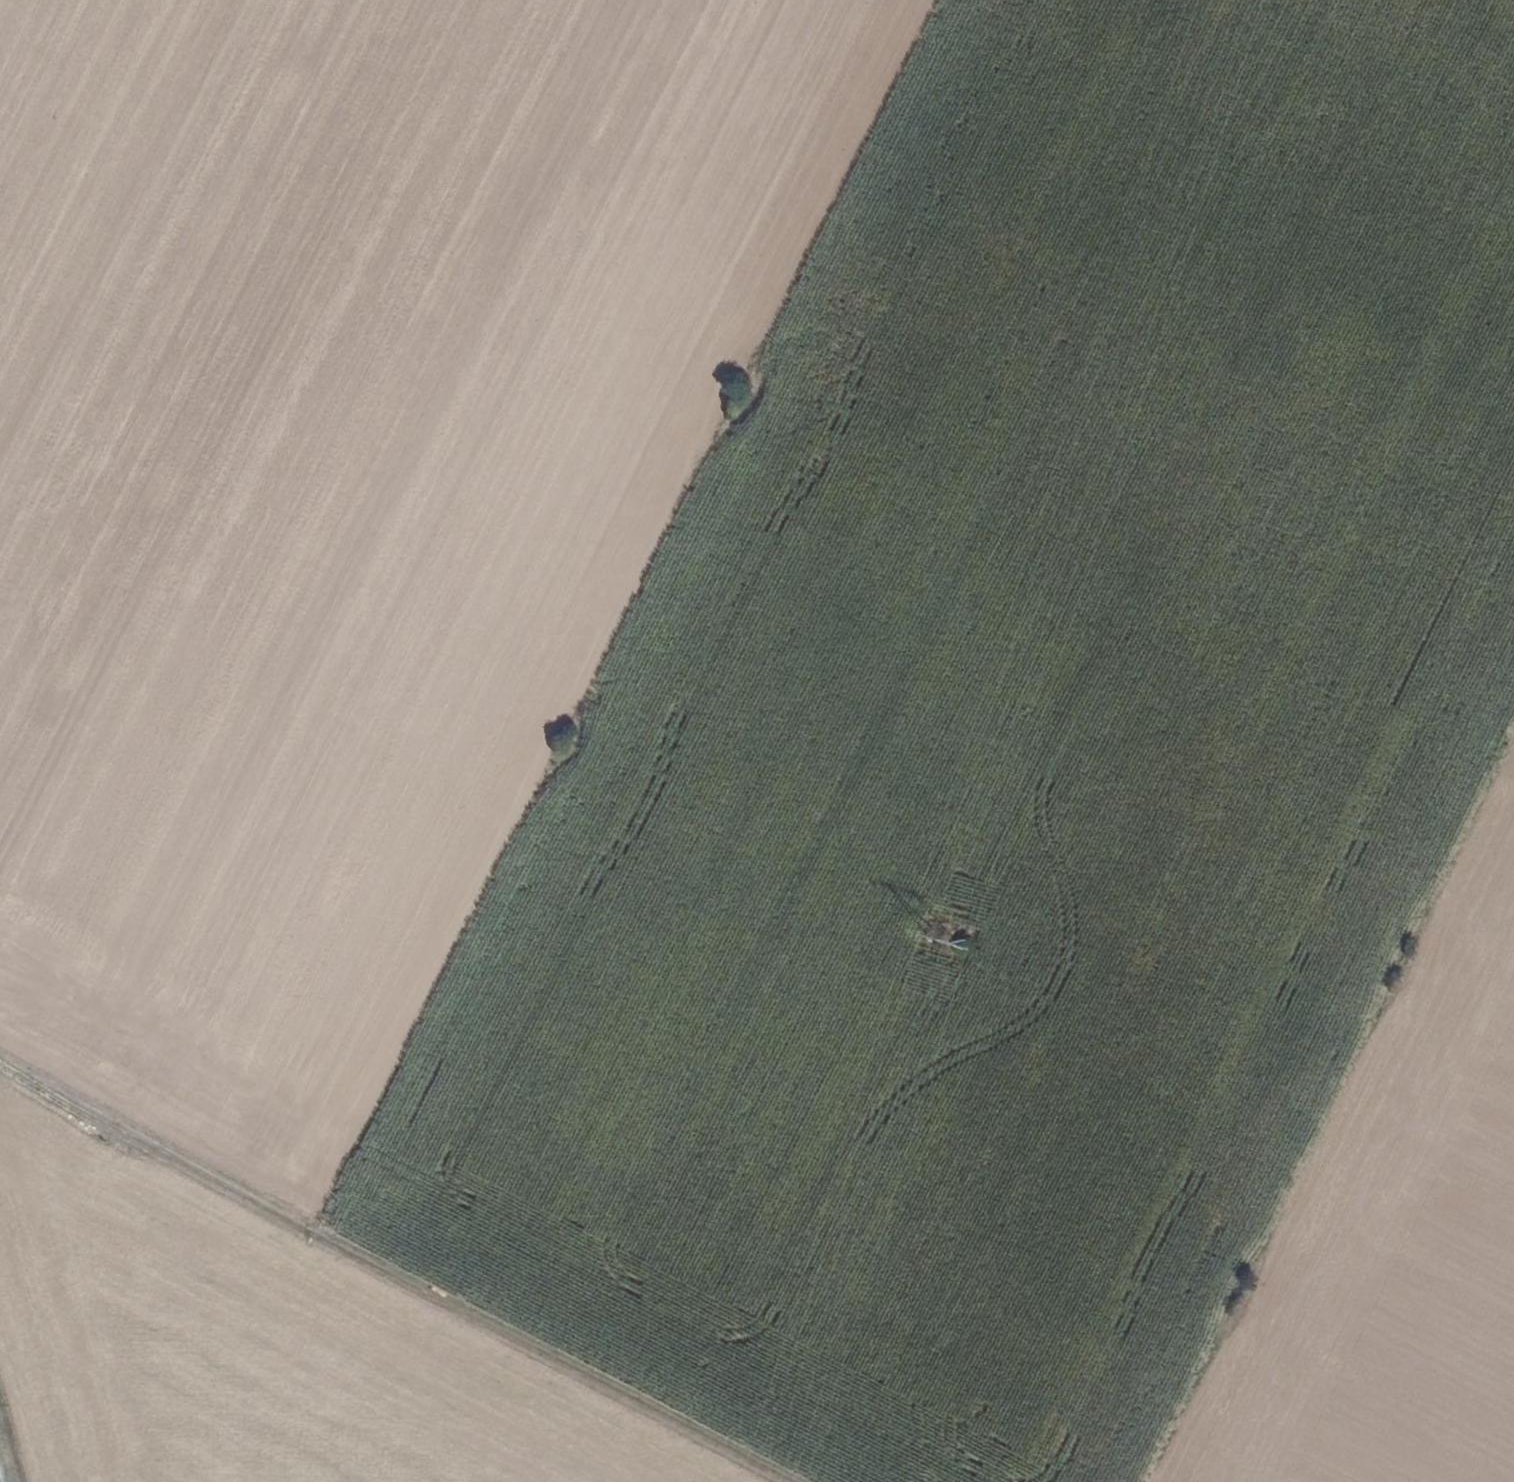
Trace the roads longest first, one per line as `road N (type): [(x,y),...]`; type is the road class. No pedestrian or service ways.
road 1 (track): [(0,1065),(795,1481)]

